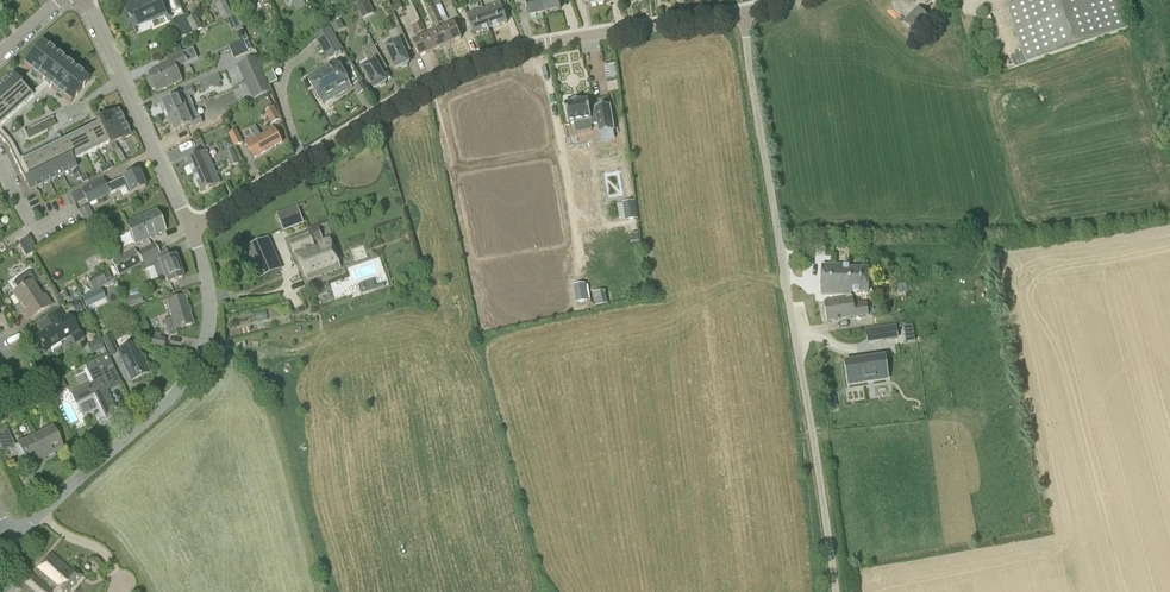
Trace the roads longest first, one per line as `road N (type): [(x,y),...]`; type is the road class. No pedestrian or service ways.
road 1 (residential): [(190,230),(448,74),(524,48),(742,13)]
road 2 (unclassified): [(836,591),(754,88)]
road 3 (residential): [(12,543),(202,356),(211,301),(190,230)]
road 4 (residential): [(190,230),(83,0)]

